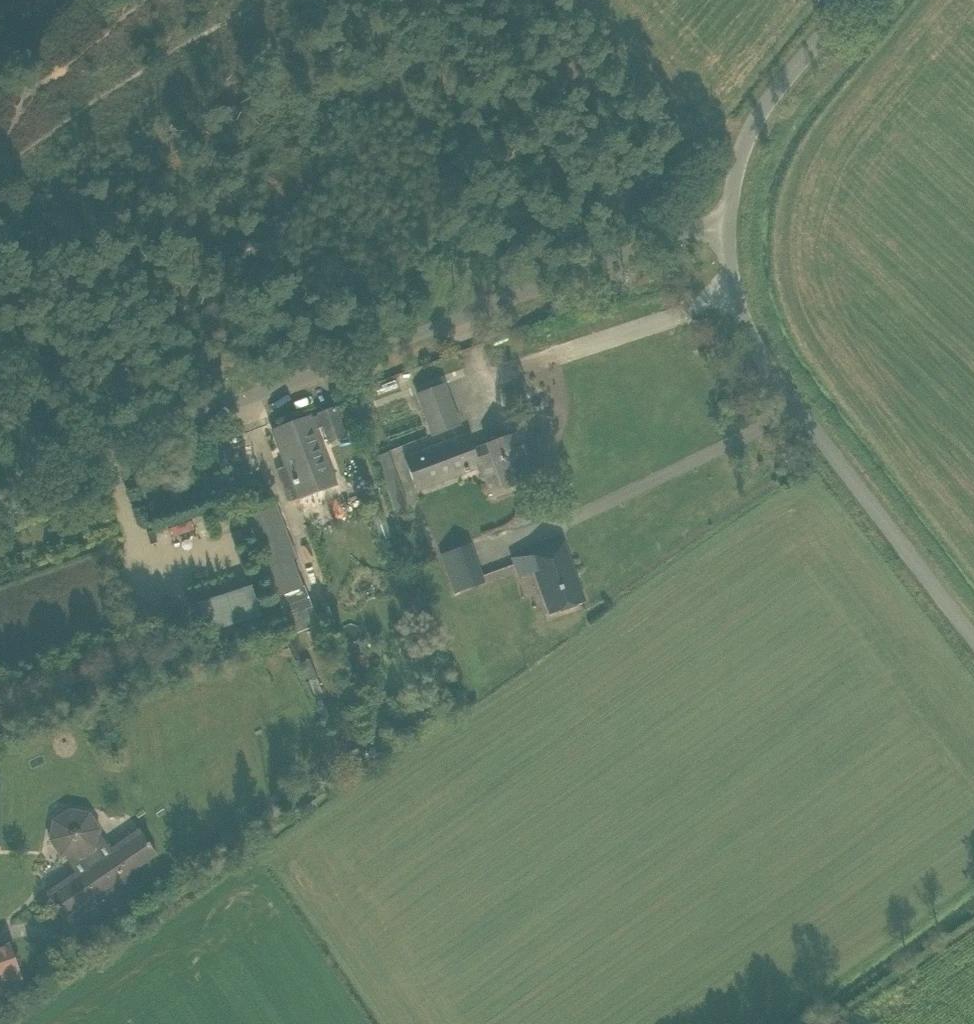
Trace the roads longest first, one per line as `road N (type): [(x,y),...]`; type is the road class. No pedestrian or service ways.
road 1 (unclassified): [(722,216),(0,477)]
road 2 (unclassified): [(973,636),(742,332),(728,297),(722,216)]
road 3 (unclassified): [(722,216),(744,150),(776,94),(855,0)]

